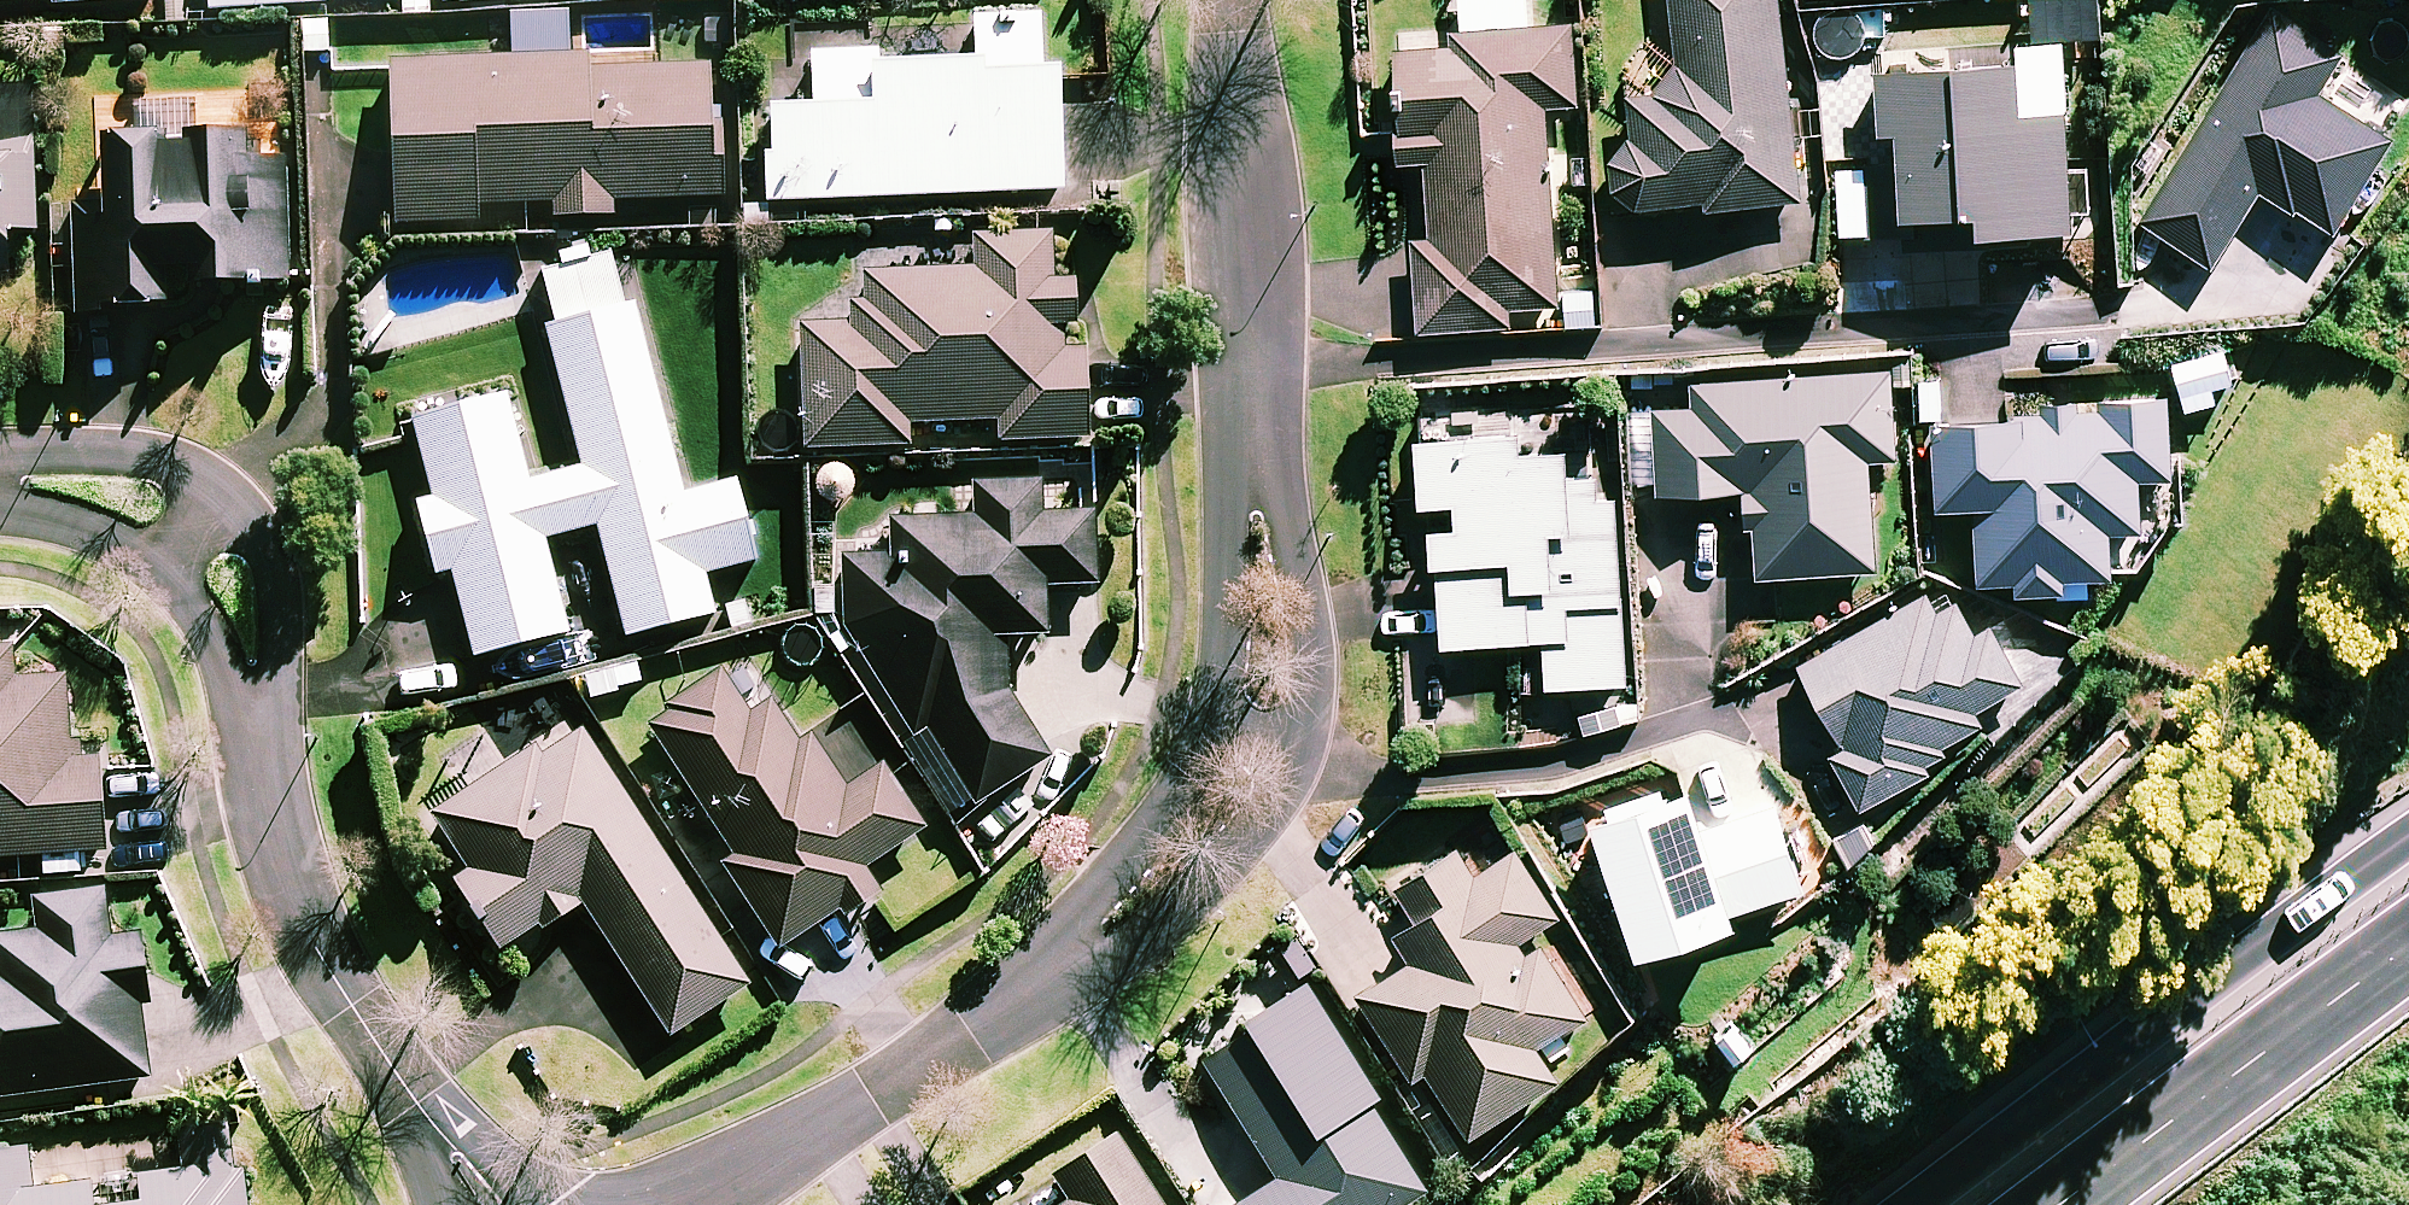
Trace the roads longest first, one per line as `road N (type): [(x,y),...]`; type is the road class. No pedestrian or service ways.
road 1 (residential): [(673,1204),(971,1032),(1105,934),(1178,864),(1210,810),(1257,707),(1266,604),(1228,0)]
road 2 (residential): [(0,487),(105,491),(168,514),(215,561),(251,642),(295,896),(313,941),(488,1204)]
road 3 (trunk): [(1905,1204),(2408,841)]
road 4 (trunk): [(2408,941),(2061,1204)]

